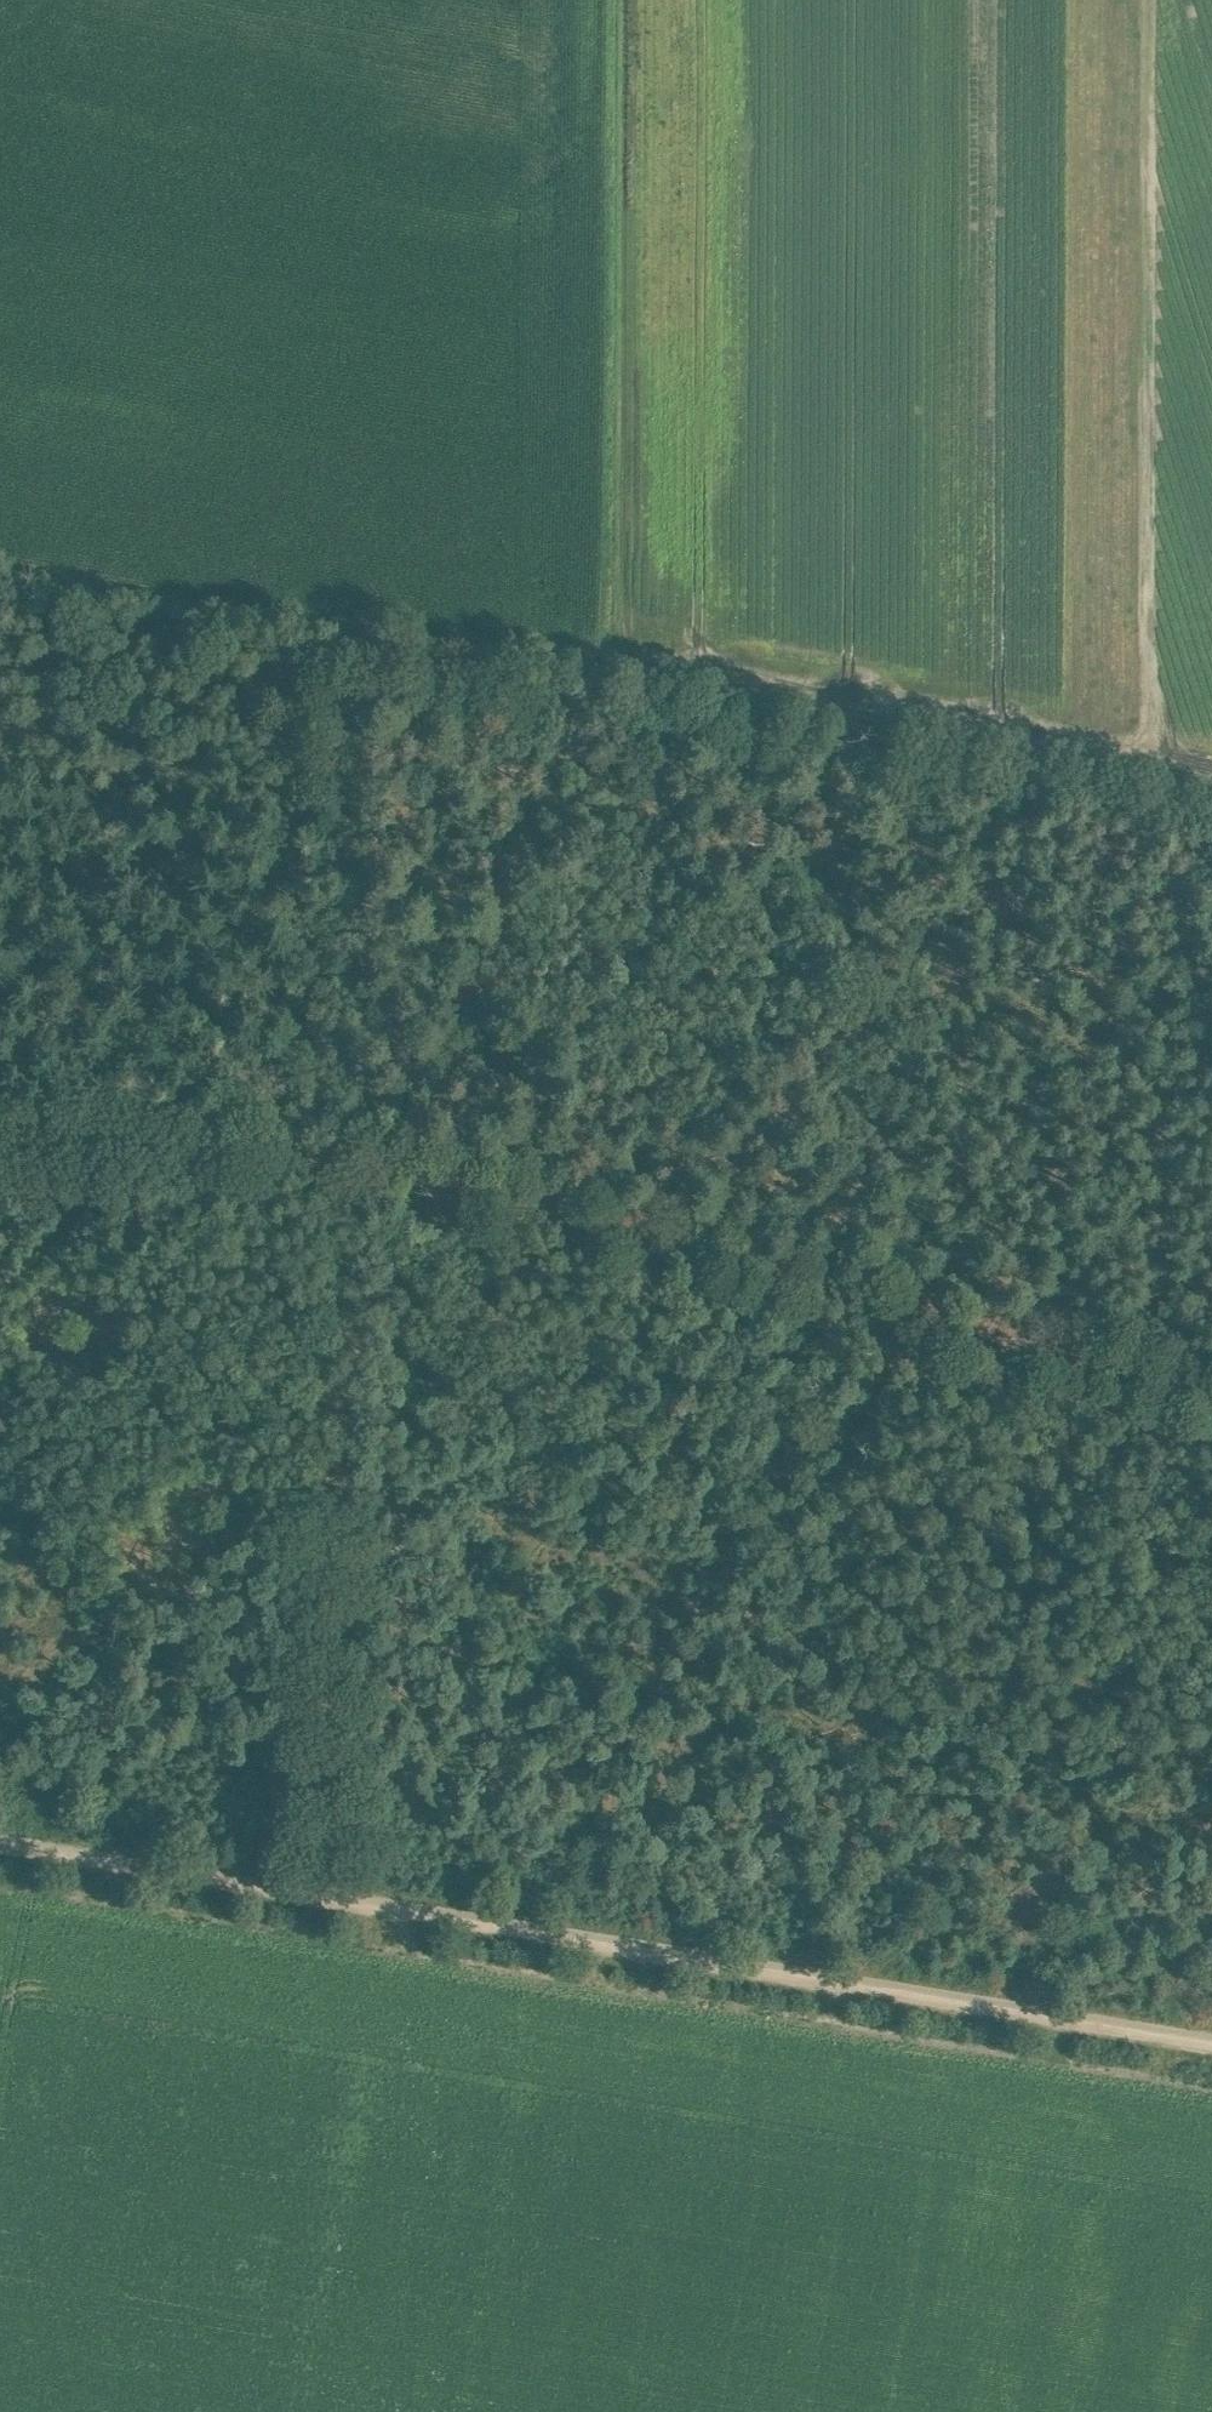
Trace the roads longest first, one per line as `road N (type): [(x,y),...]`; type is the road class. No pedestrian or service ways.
road 1 (track): [(1211,2053),(0,1853)]

